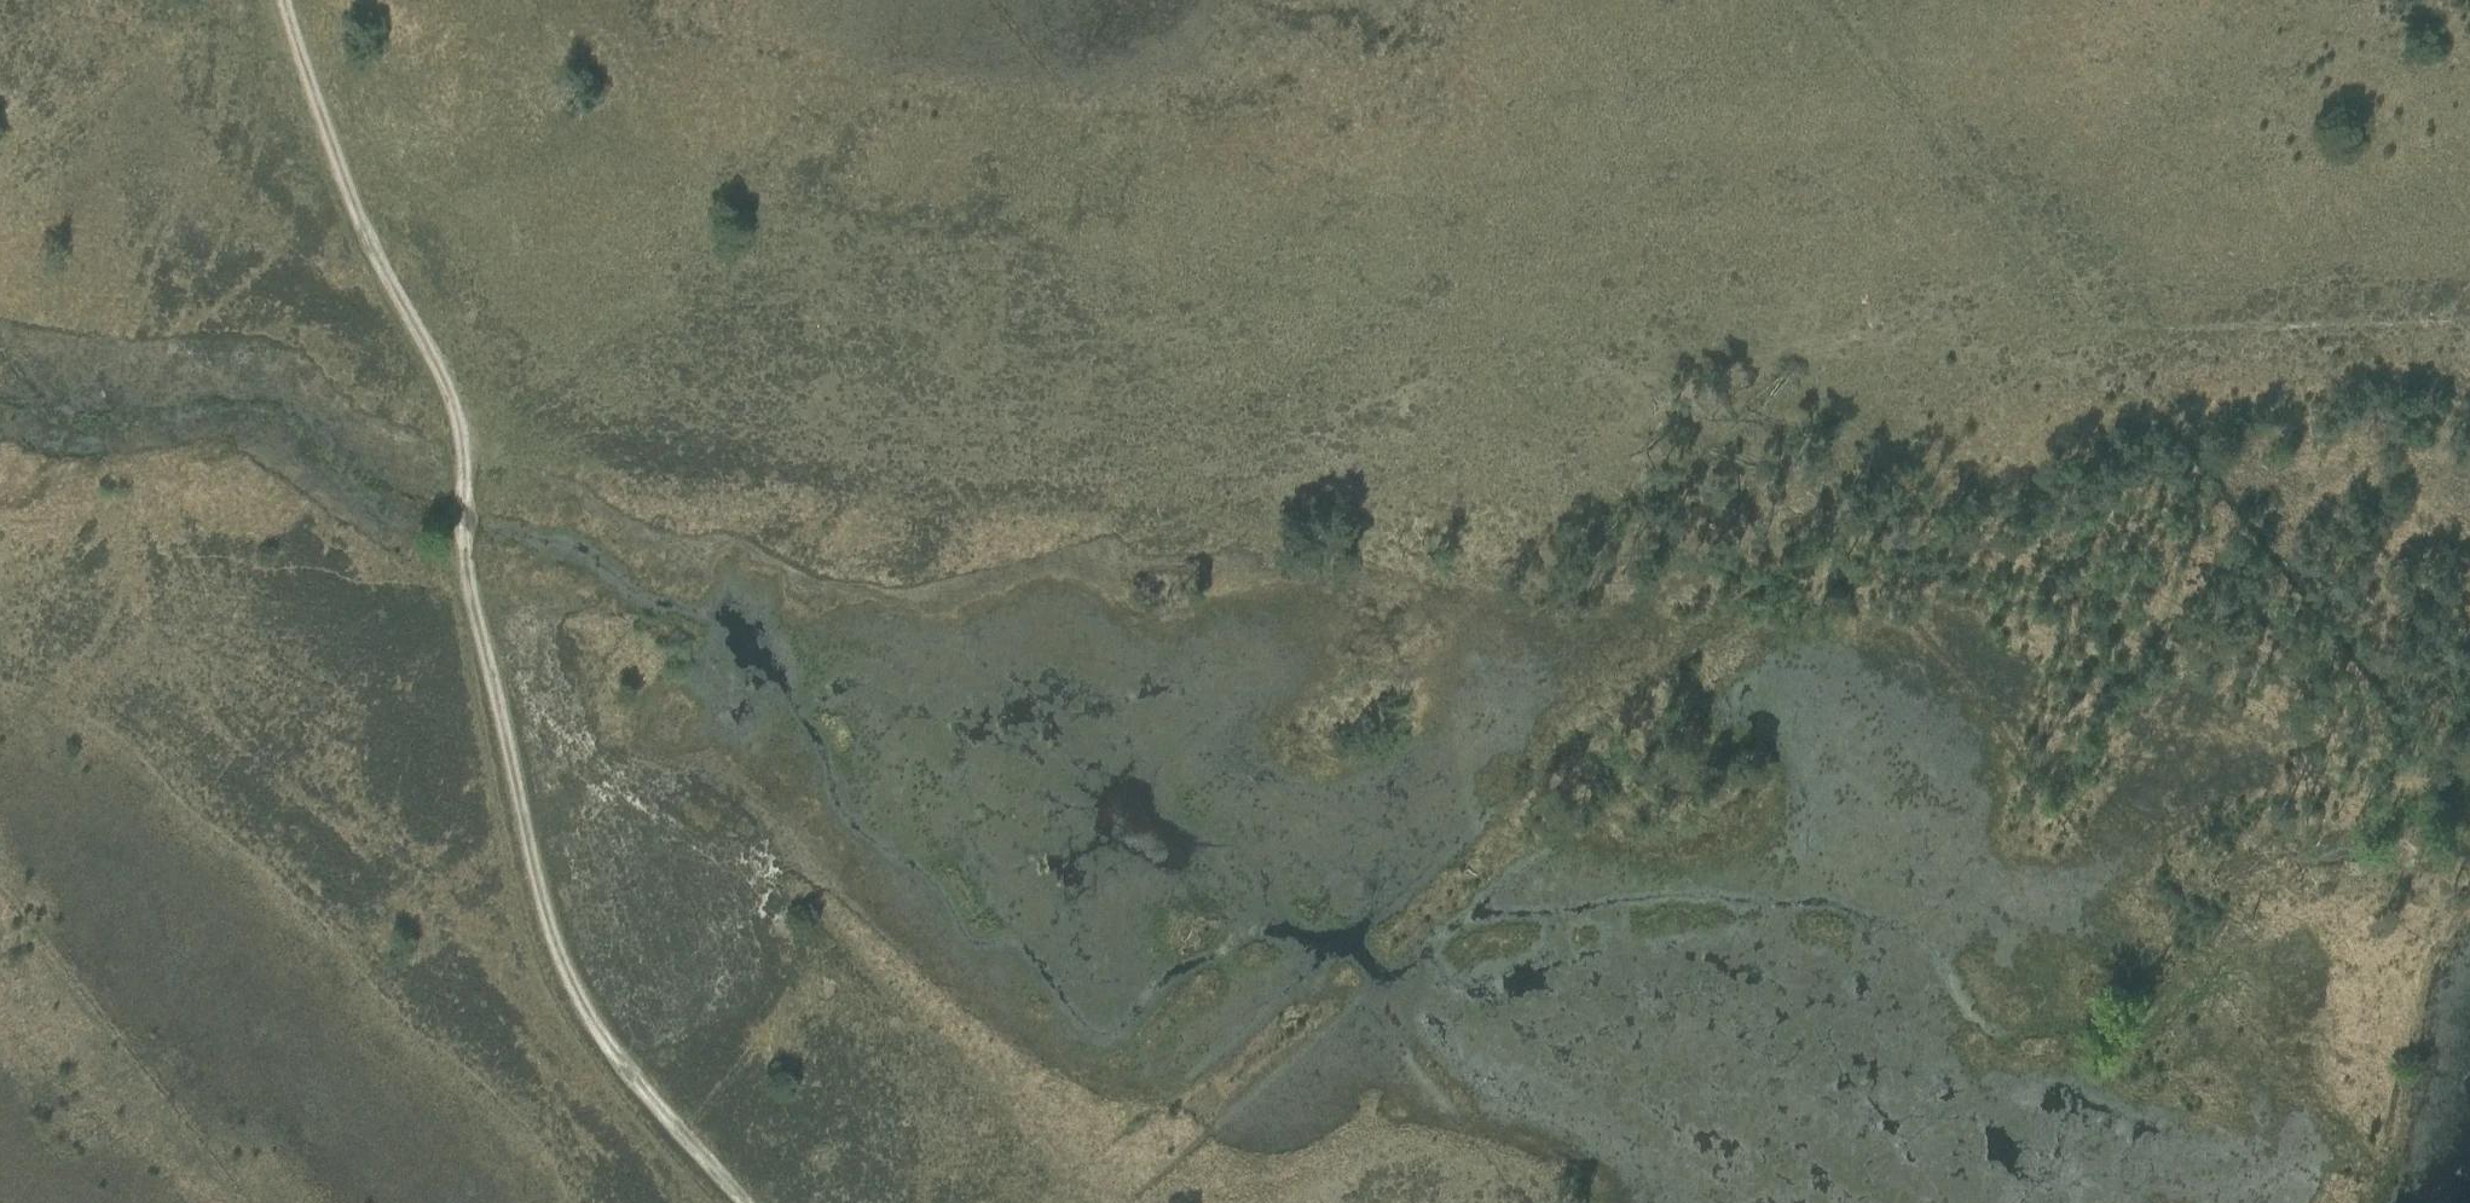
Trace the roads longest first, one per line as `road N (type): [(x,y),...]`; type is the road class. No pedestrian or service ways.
road 1 (track): [(282,0),(372,252),(460,412),(474,580),(549,935),(597,1029),(741,1202)]

